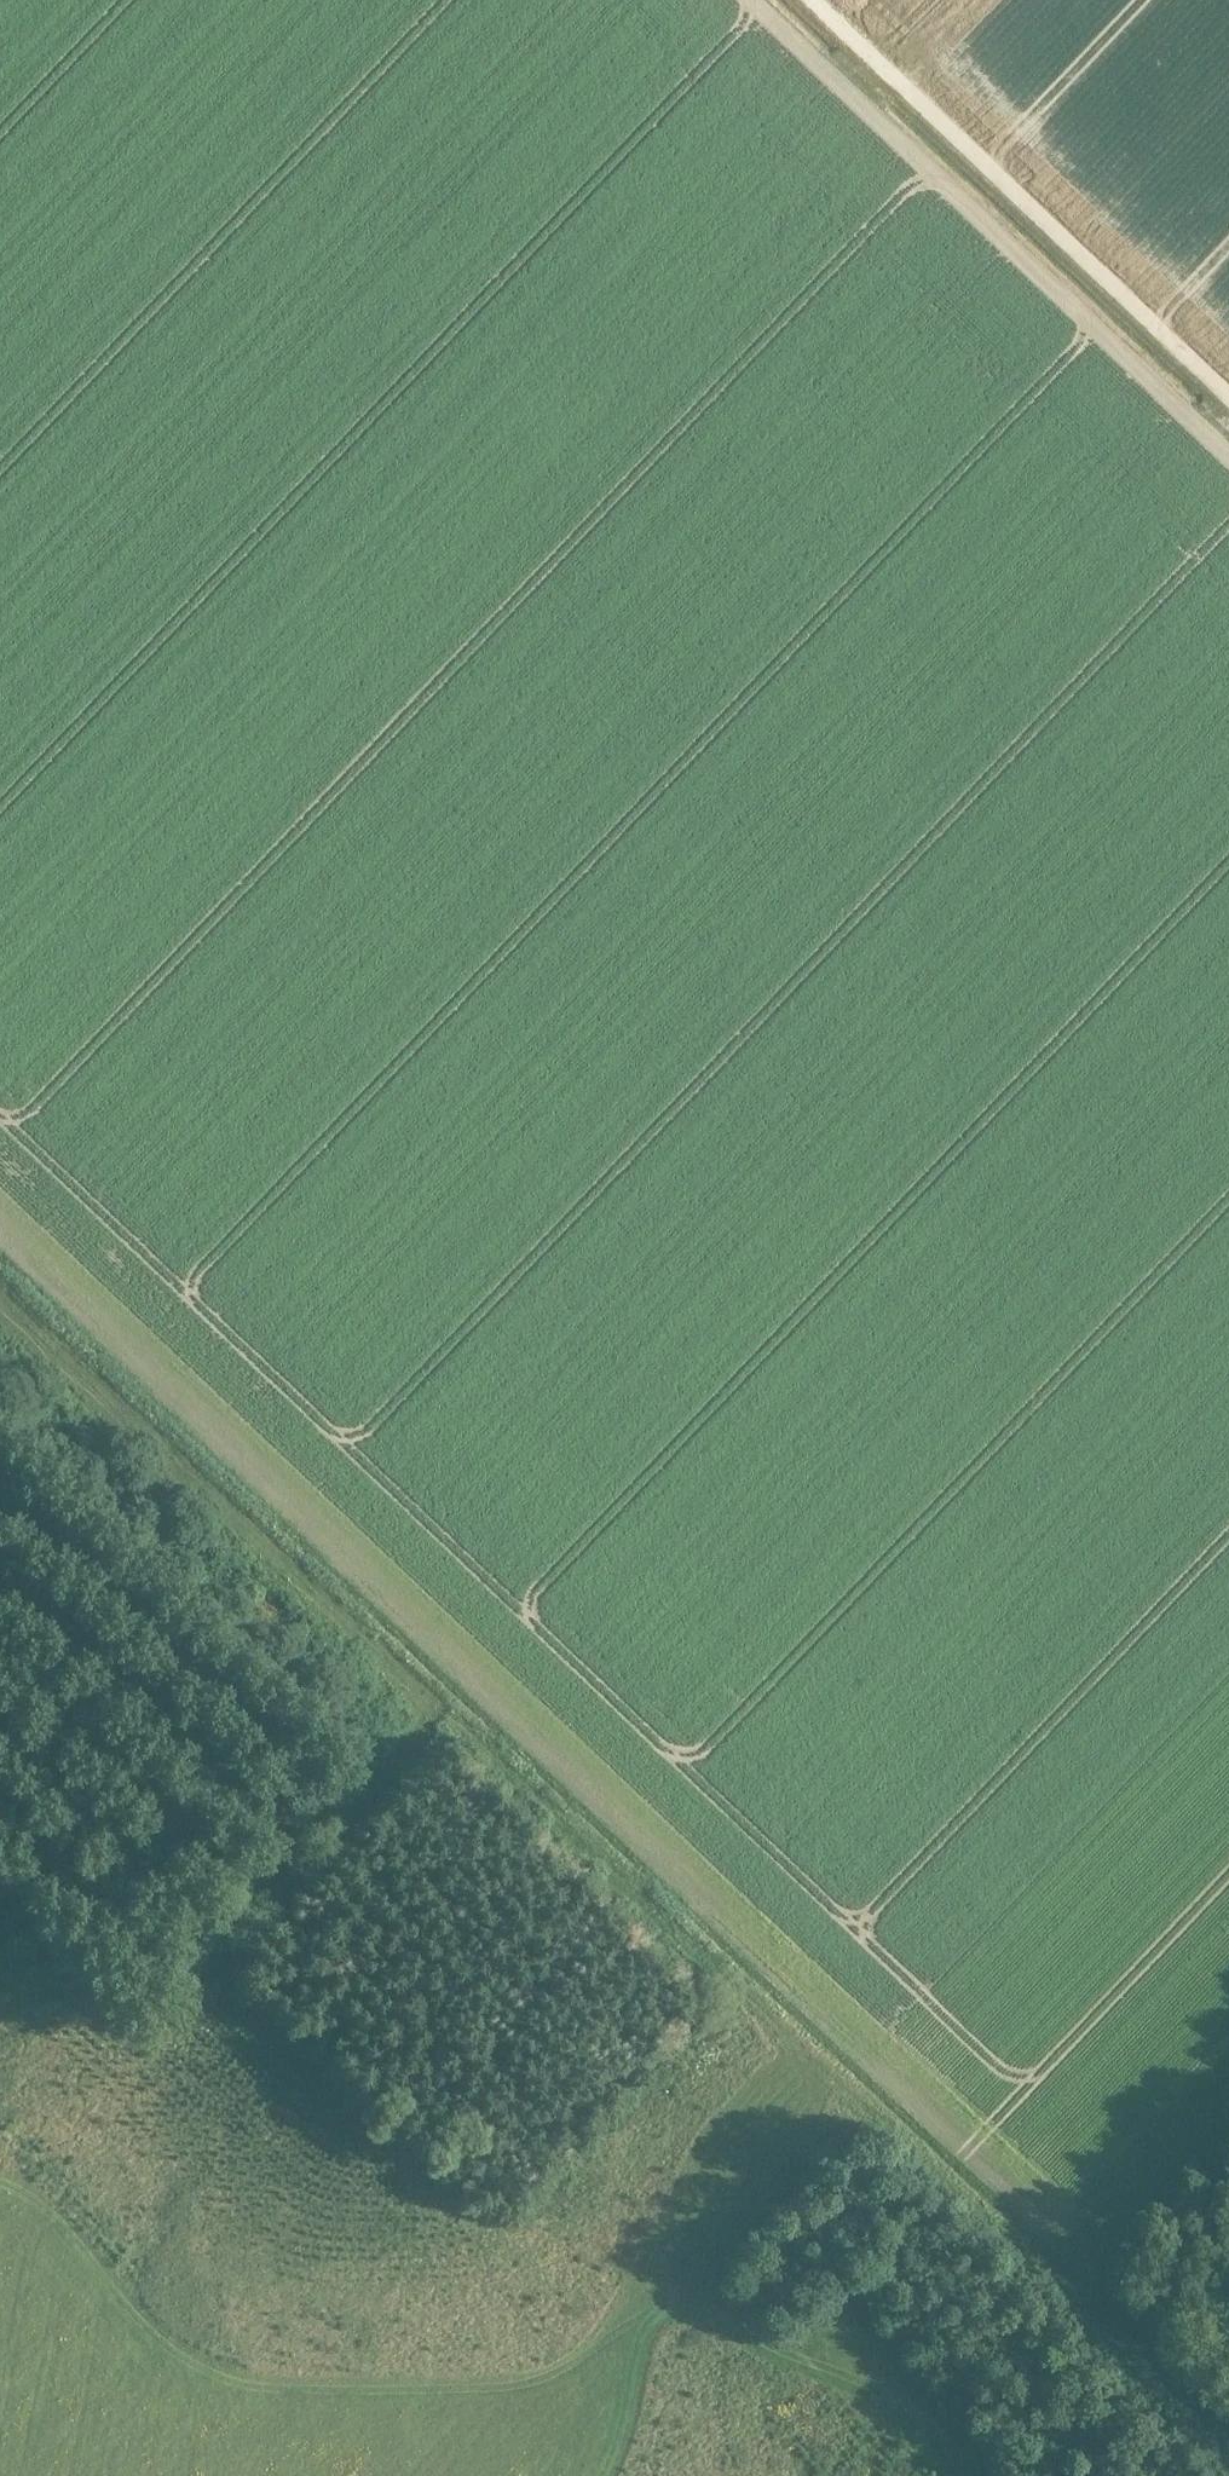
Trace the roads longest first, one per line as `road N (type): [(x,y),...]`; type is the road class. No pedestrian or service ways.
road 1 (track): [(982,2475),(883,2365),(822,2344)]

